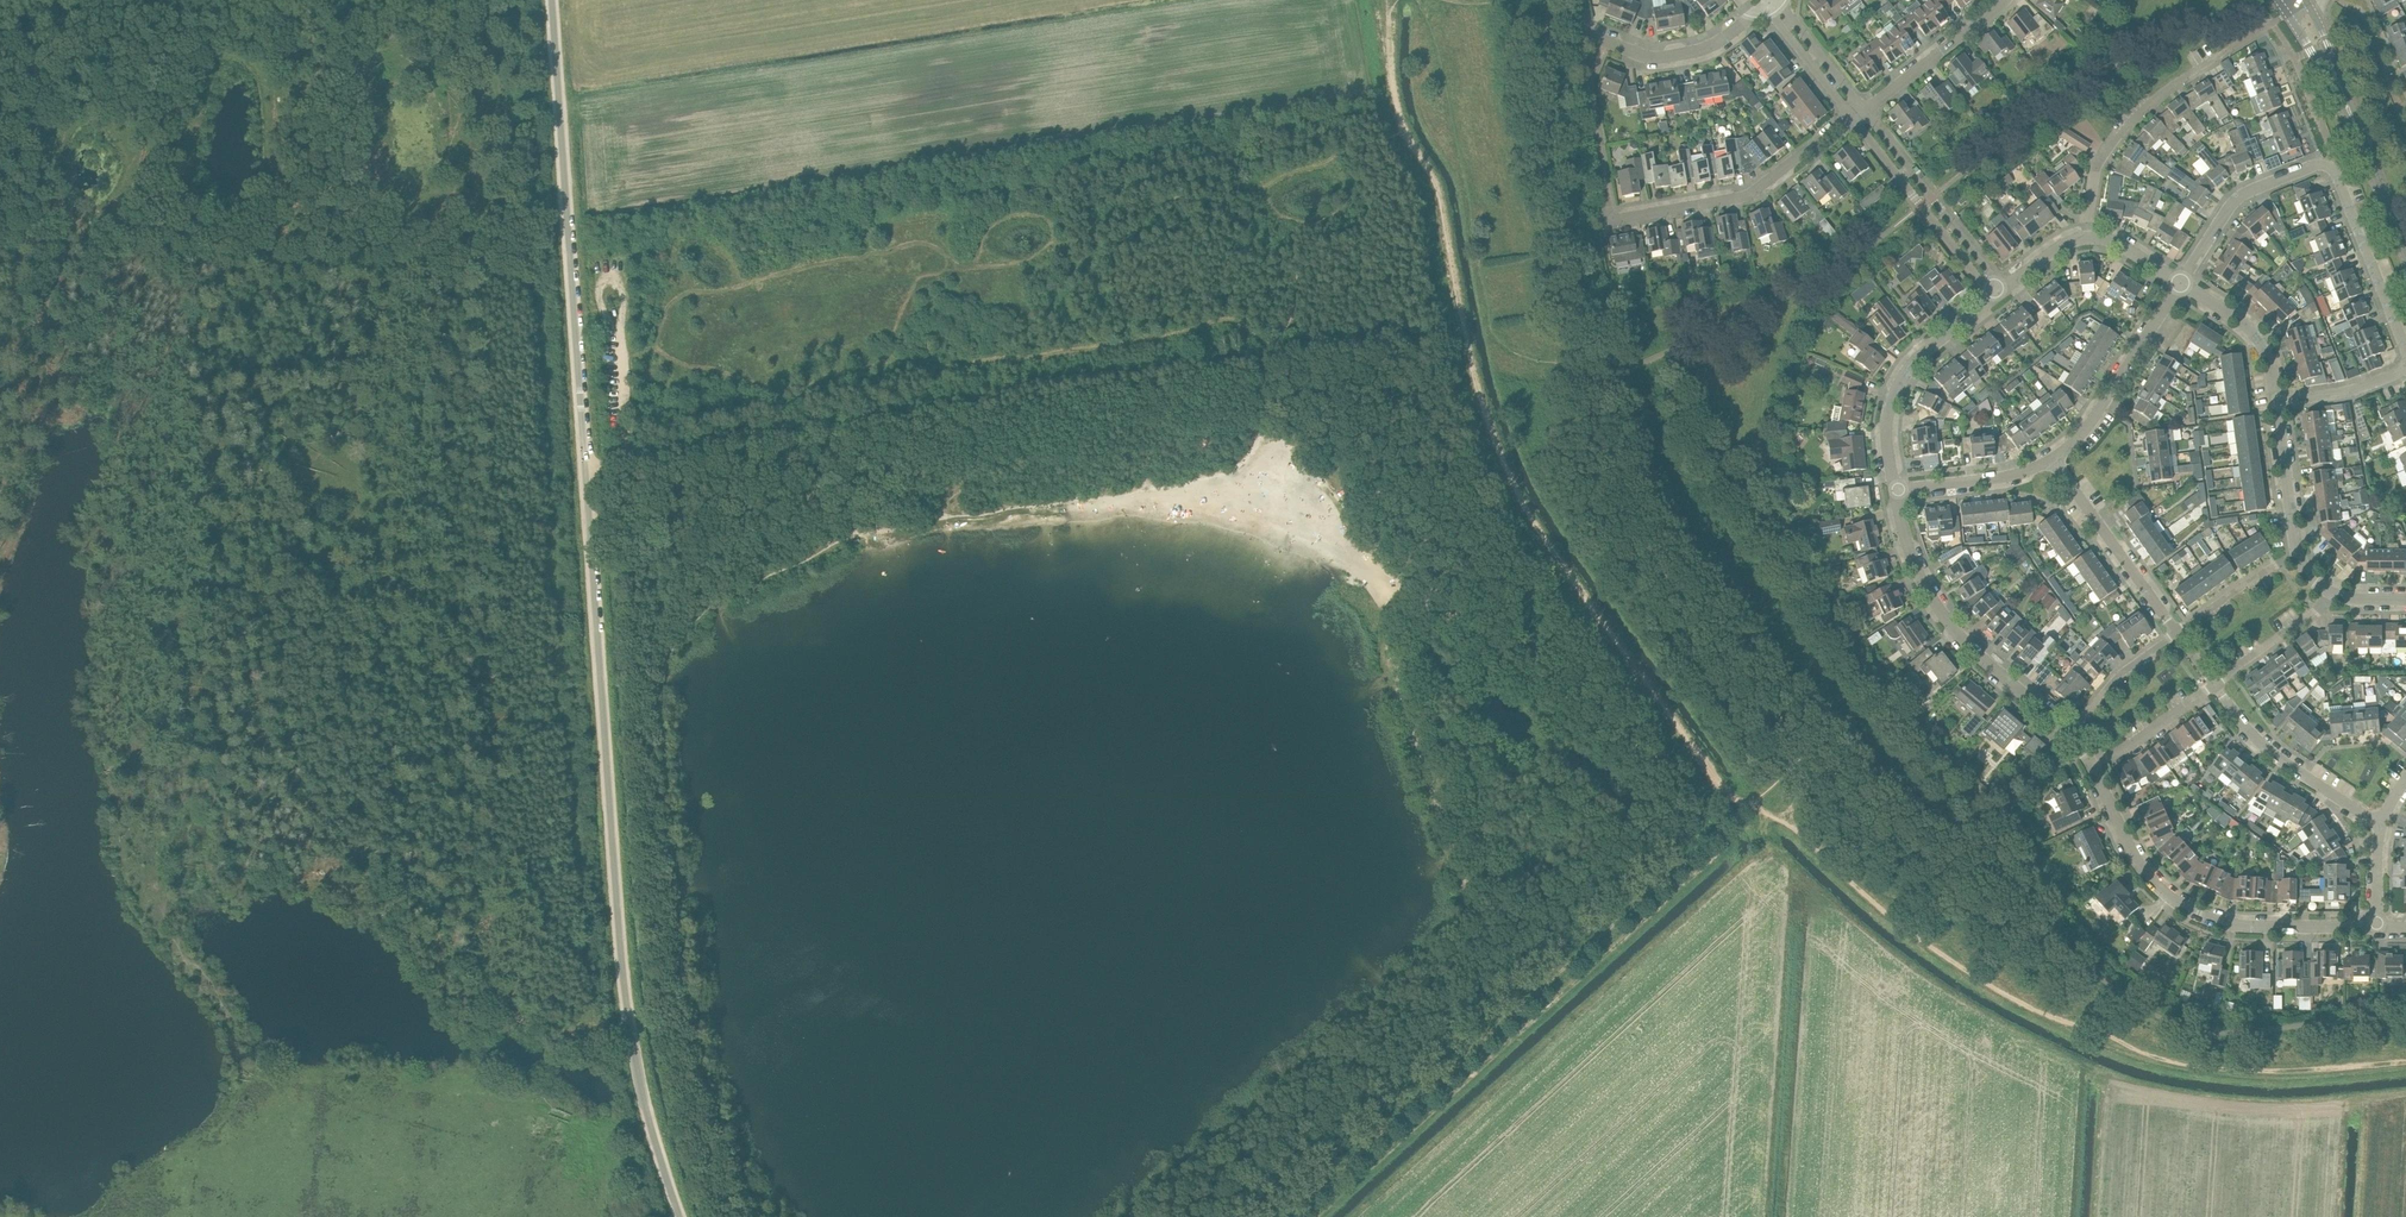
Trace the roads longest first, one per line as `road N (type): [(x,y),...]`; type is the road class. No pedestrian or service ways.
road 1 (unclassified): [(680,1216),(632,1056),(613,934),(550,0)]
road 2 (track): [(1752,803),(1944,956),(2050,1017),(2142,1053),(2215,1067),(2299,1071),(2405,1061)]
road 3 (residential): [(1858,113),(1741,197),(1619,218),(1610,214),(1588,83),(1605,40)]
road 4 (residential): [(2181,282),(2246,191),(2322,165),(2336,174),(2405,349)]
road 5 (residential): [(2091,762),(2134,857),(2181,904),(2228,924),(2378,926)]
road 6 (residential): [(1896,490),(1913,559),(1935,605),(1974,651),(2068,733)]
road 7 (residential): [(1998,293),(1917,358),(1897,388),(1887,431),(1896,490)]
road 8 (residential): [(2089,236),(2095,168),(2105,153),(2158,94),(2221,54)]
road 9 (residential): [(1998,293),(1858,113)]
road 10 (residential): [(2383,826),(2279,758),(2214,684)]
road 11 (residential): [(2053,457),(2087,427),(2181,282)]
road 12 (residential): [(2053,457),(2177,632)]
road 13 (residential): [(1858,113),(2005,0)]
road 14 (residential): [(1605,40),(1656,58),(1693,52),(1770,1)]
road 15 (secondary): [(2288,12),(2369,158)]
road 16 (secondary): [(2369,158),(2310,6)]
road 17 (residential): [(1896,490),(2014,475),(2053,457)]
road 18 (residential): [(2277,401),(2257,338),(2181,282)]
road 19 (residential): [(2299,555),(2277,401)]
road 20 (residential): [(2177,632),(2119,674),(2068,733)]
road 21 (residential): [(2214,684),(2330,591)]
road 22 (residential): [(2091,762),(2214,684)]
road 23 (residential): [(2299,555),(2177,632)]
road 24 (residential): [(1858,113),(1770,1)]
road 25 (residential): [(2405,368),(2339,393),(2277,401)]

